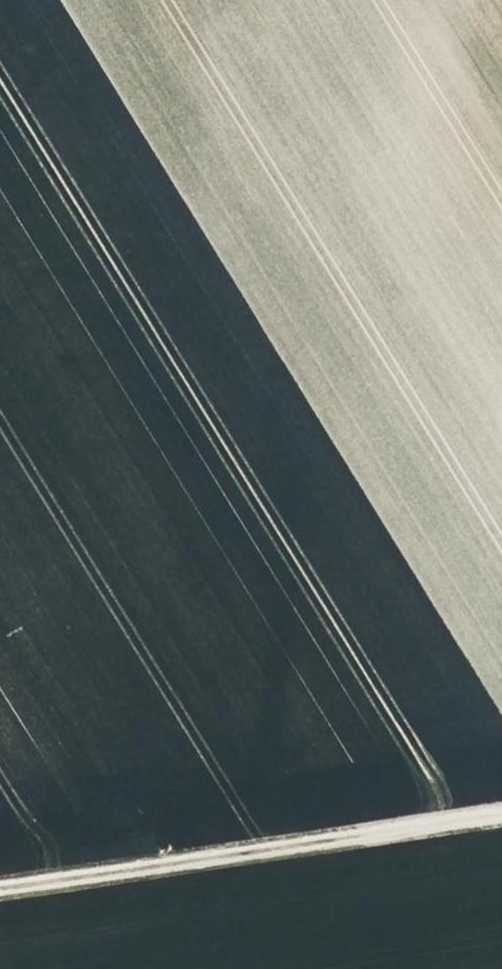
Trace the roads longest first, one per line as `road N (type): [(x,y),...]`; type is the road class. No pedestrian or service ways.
road 1 (track): [(501,814),(0,888)]

